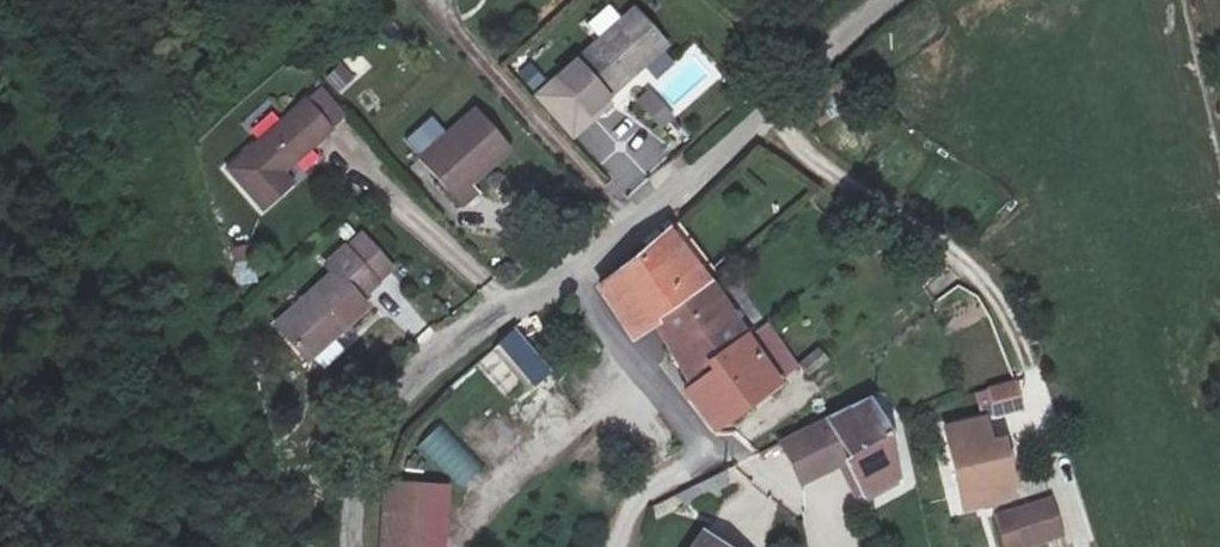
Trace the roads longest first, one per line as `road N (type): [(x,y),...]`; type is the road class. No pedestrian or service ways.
road 1 (unclassified): [(887,0),(569,273)]
road 2 (unclassified): [(569,273),(405,390),(368,457),(355,546)]
road 3 (residential): [(569,273),(703,453),(632,505),(619,546)]

